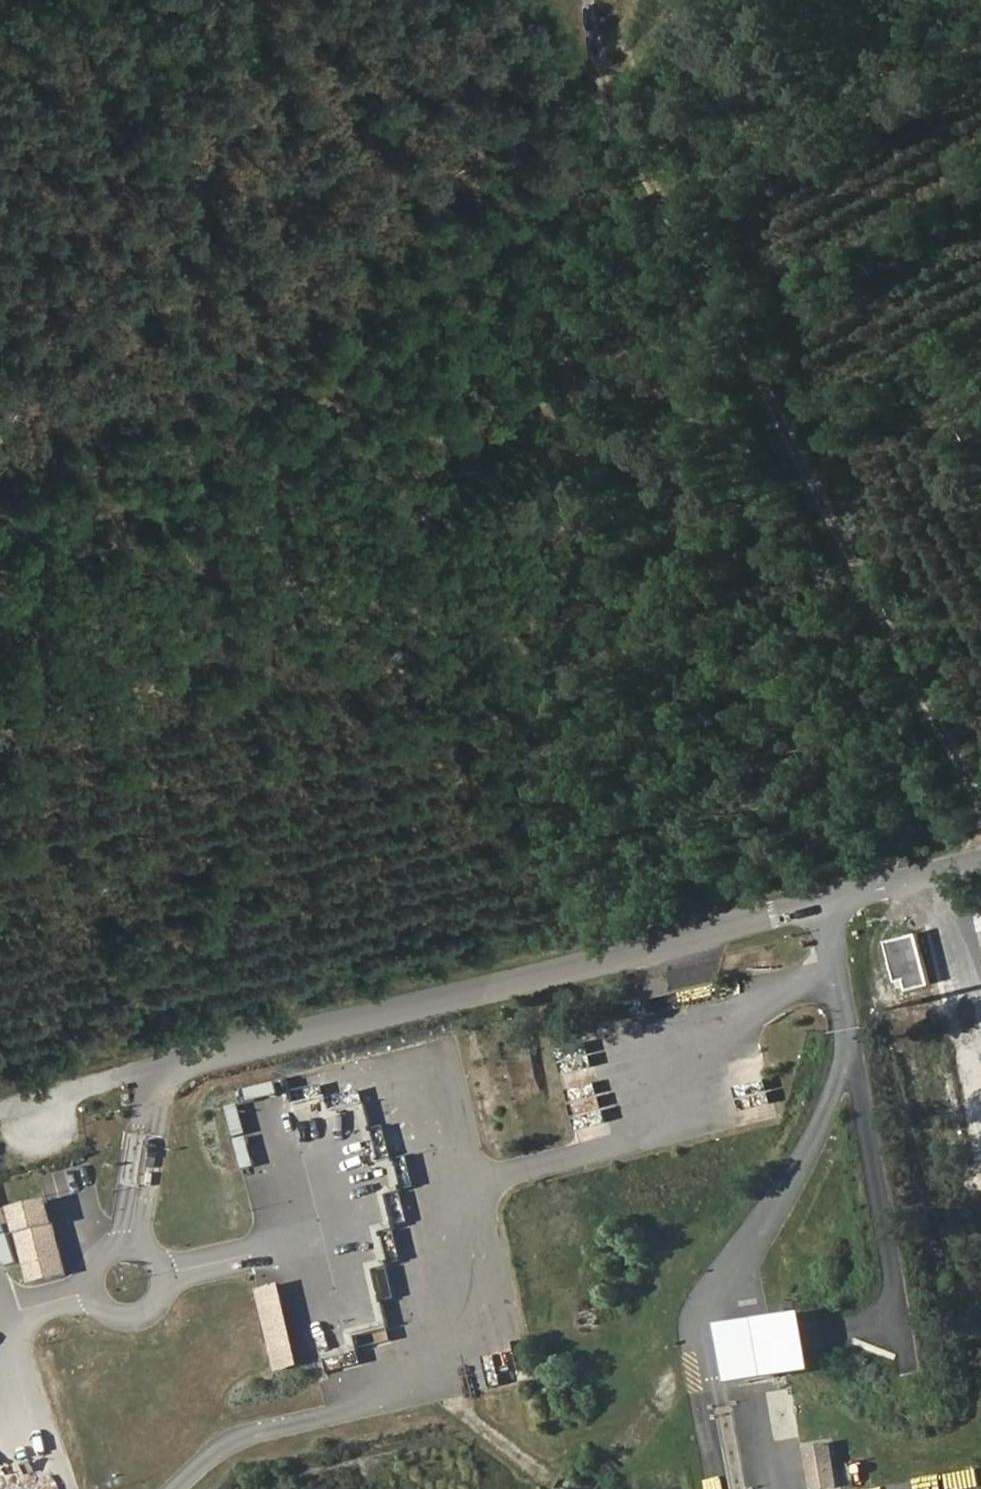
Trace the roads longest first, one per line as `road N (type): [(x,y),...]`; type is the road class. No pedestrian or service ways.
road 1 (track): [(980,790),(567,0)]
road 2 (track): [(182,1070),(0,1114)]

